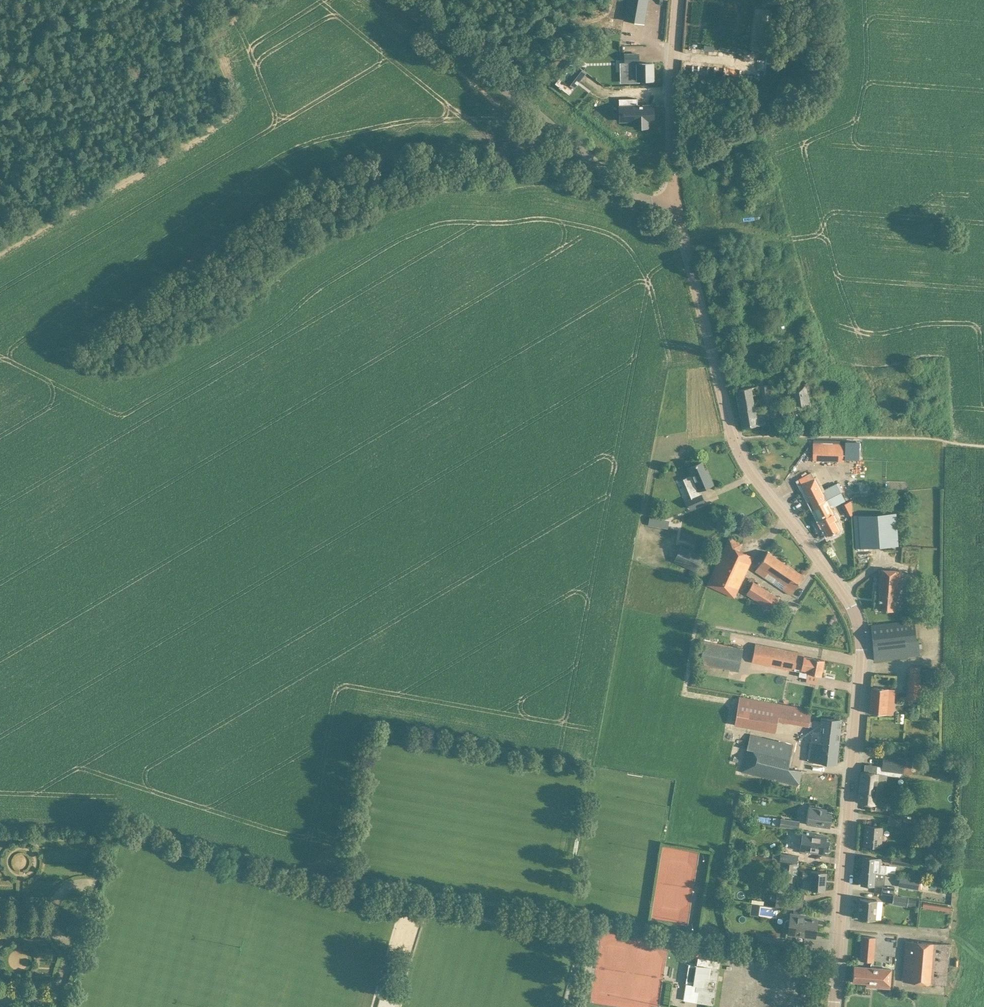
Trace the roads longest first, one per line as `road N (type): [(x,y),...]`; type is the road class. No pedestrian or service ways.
road 1 (unclassified): [(834,1006),(859,626),(735,440),(675,201)]
road 2 (unclassified): [(675,201),(650,202),(620,184),(399,0)]
road 3 (unclassified): [(675,201),(678,0)]

